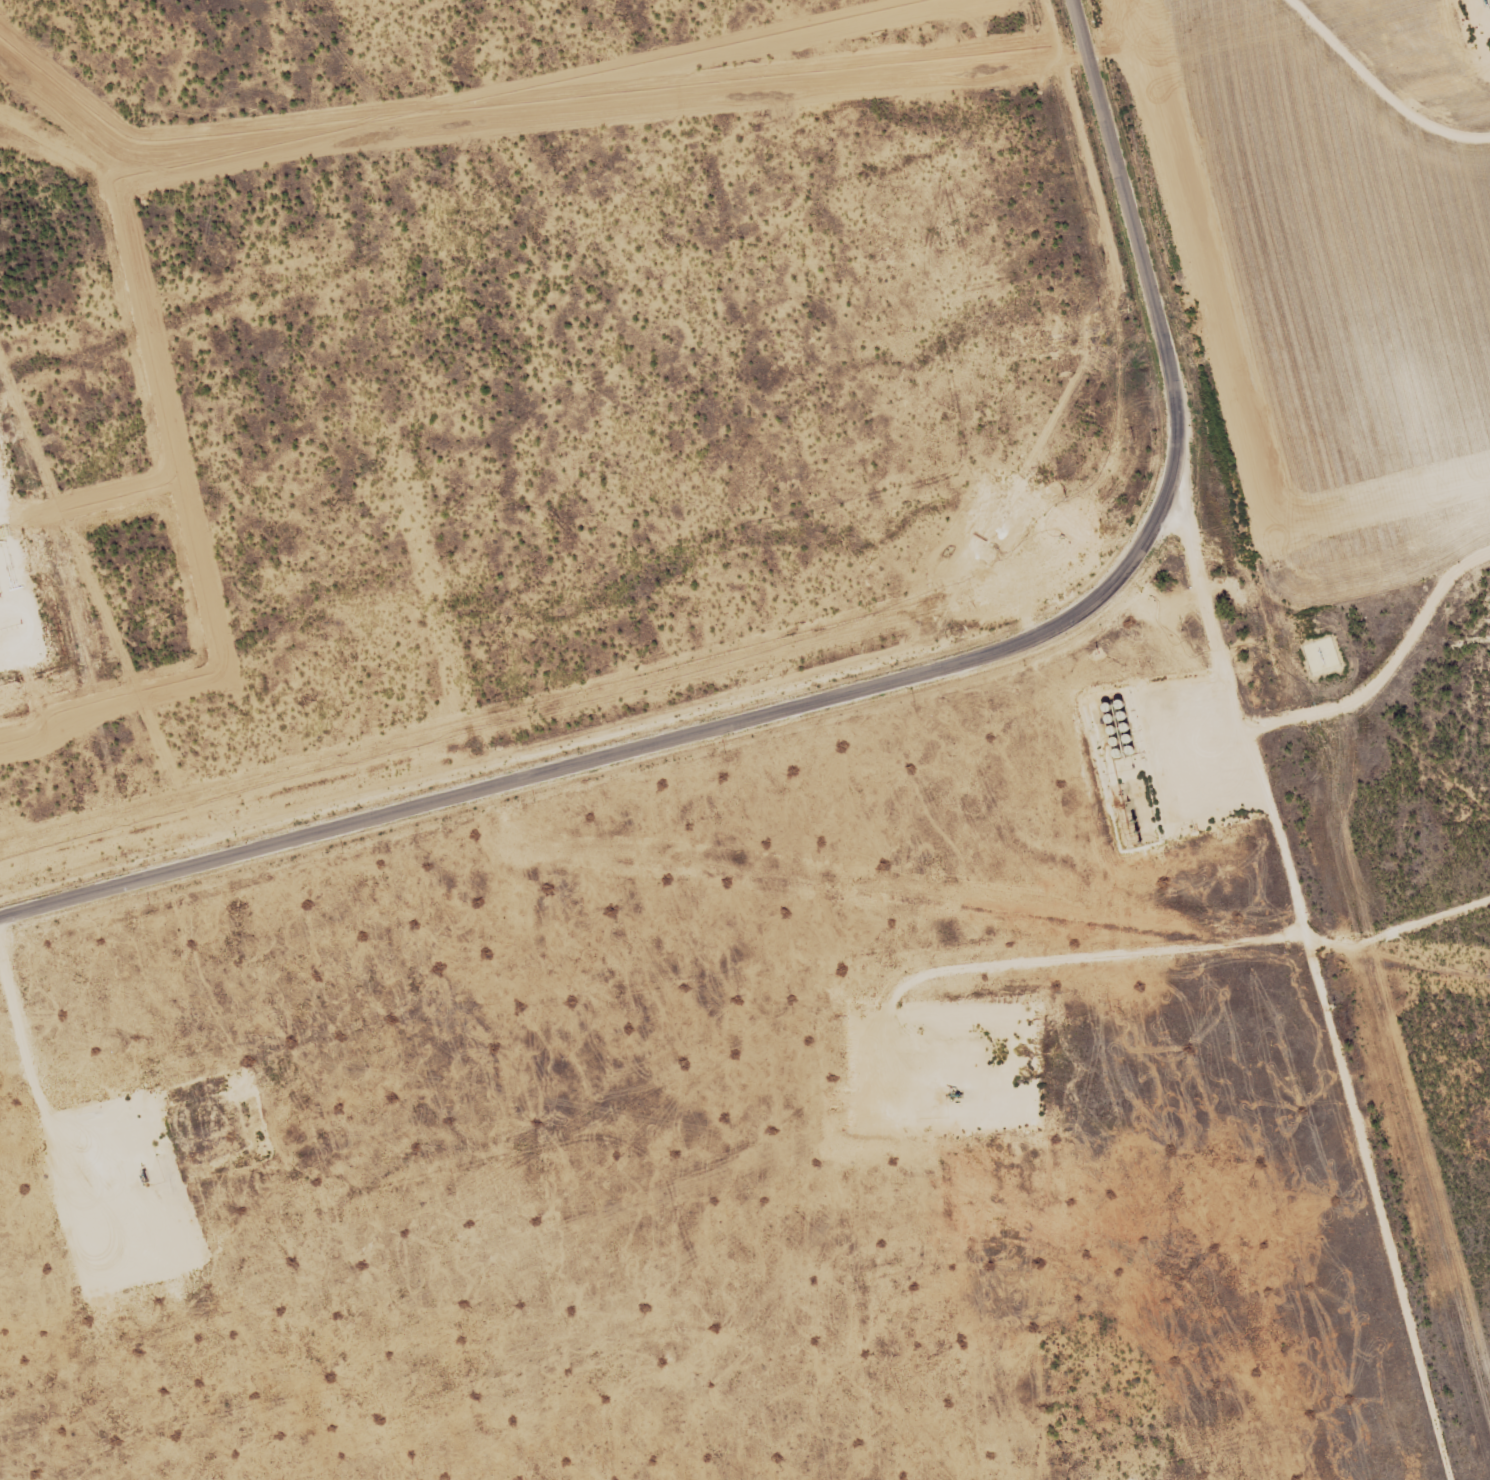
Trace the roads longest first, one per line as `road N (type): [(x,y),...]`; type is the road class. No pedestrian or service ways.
road 1 (residential): [(0,947),(1011,663),(1126,608),(1171,547)]
road 2 (residential): [(1171,547),(1166,421),(1060,0)]

